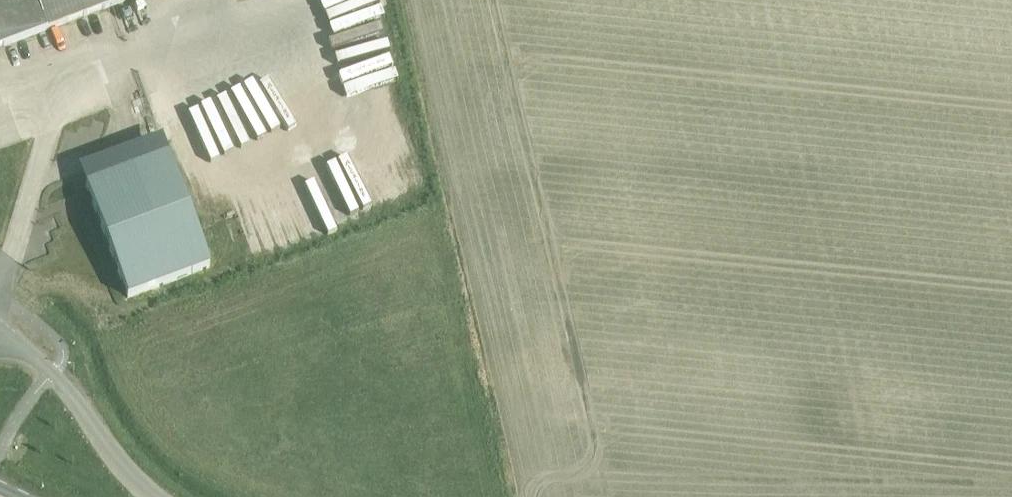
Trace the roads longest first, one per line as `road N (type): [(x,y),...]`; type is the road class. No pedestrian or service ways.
road 1 (unclassified): [(0,330),(52,372),(122,468),(154,496)]

